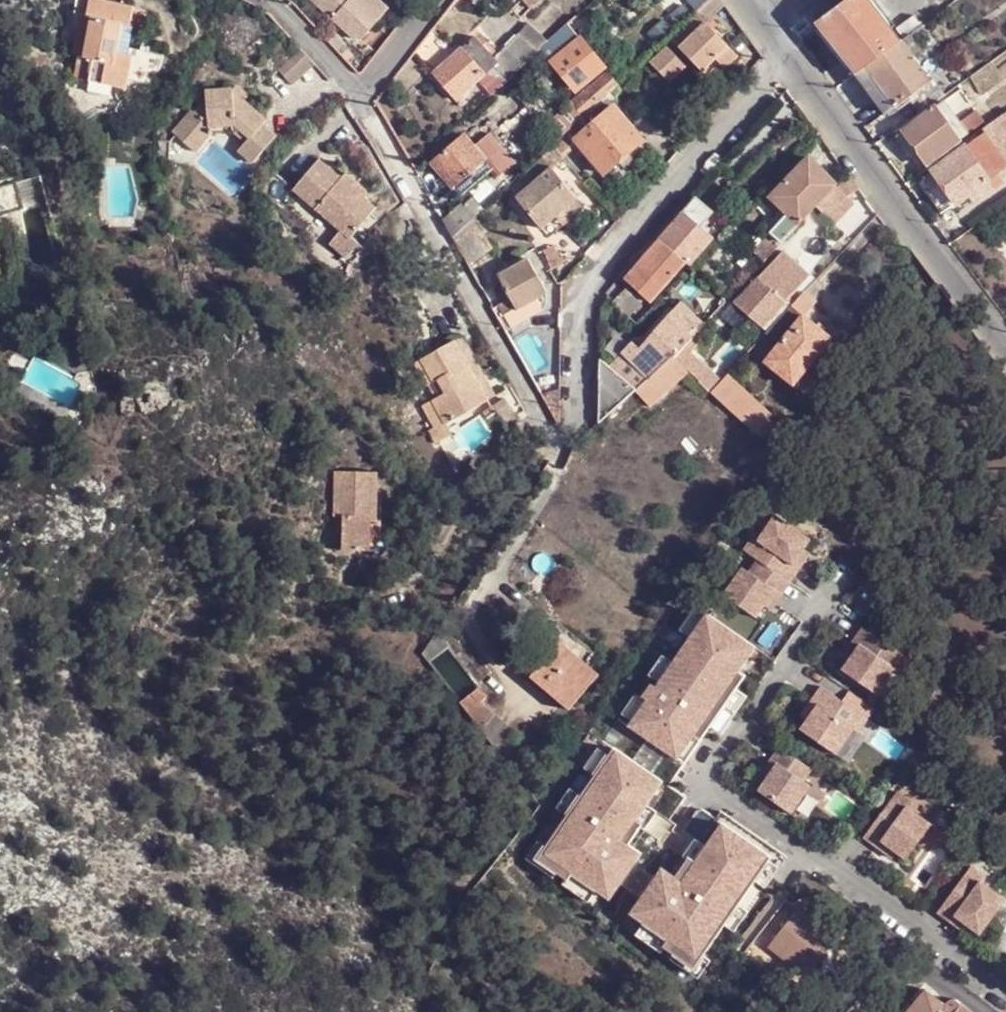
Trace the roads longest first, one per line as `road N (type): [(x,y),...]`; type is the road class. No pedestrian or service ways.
road 1 (residential): [(793,50),(584,289),(571,444)]
road 2 (track): [(571,444),(554,446),(361,101)]
road 3 (residential): [(1005,336),(793,50)]
road 4 (residential): [(442,0),(361,101),(257,0)]

